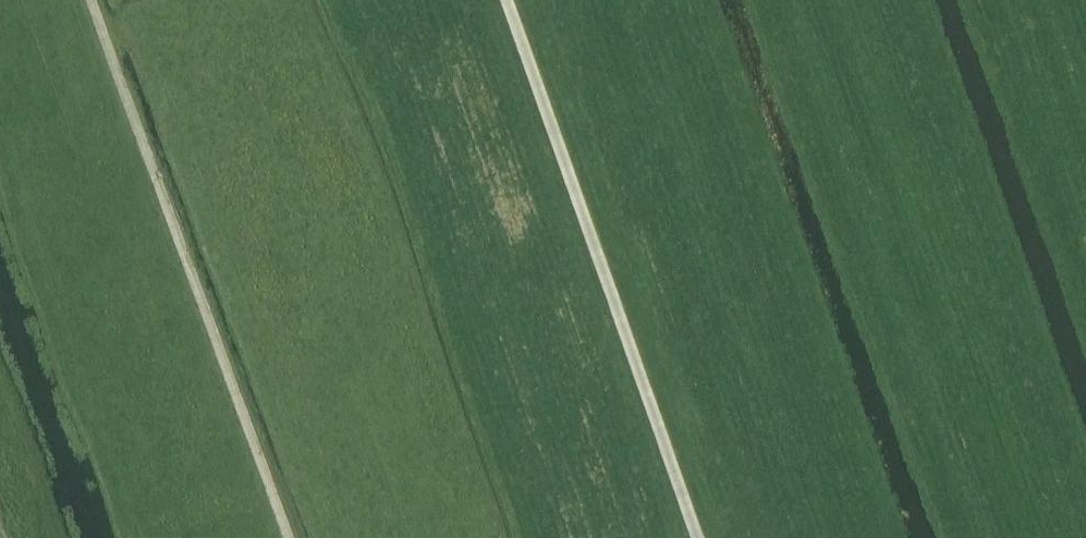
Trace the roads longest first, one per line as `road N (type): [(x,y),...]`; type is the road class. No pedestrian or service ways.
road 1 (track): [(704,537),(506,0)]
road 2 (track): [(289,537),(93,0)]

